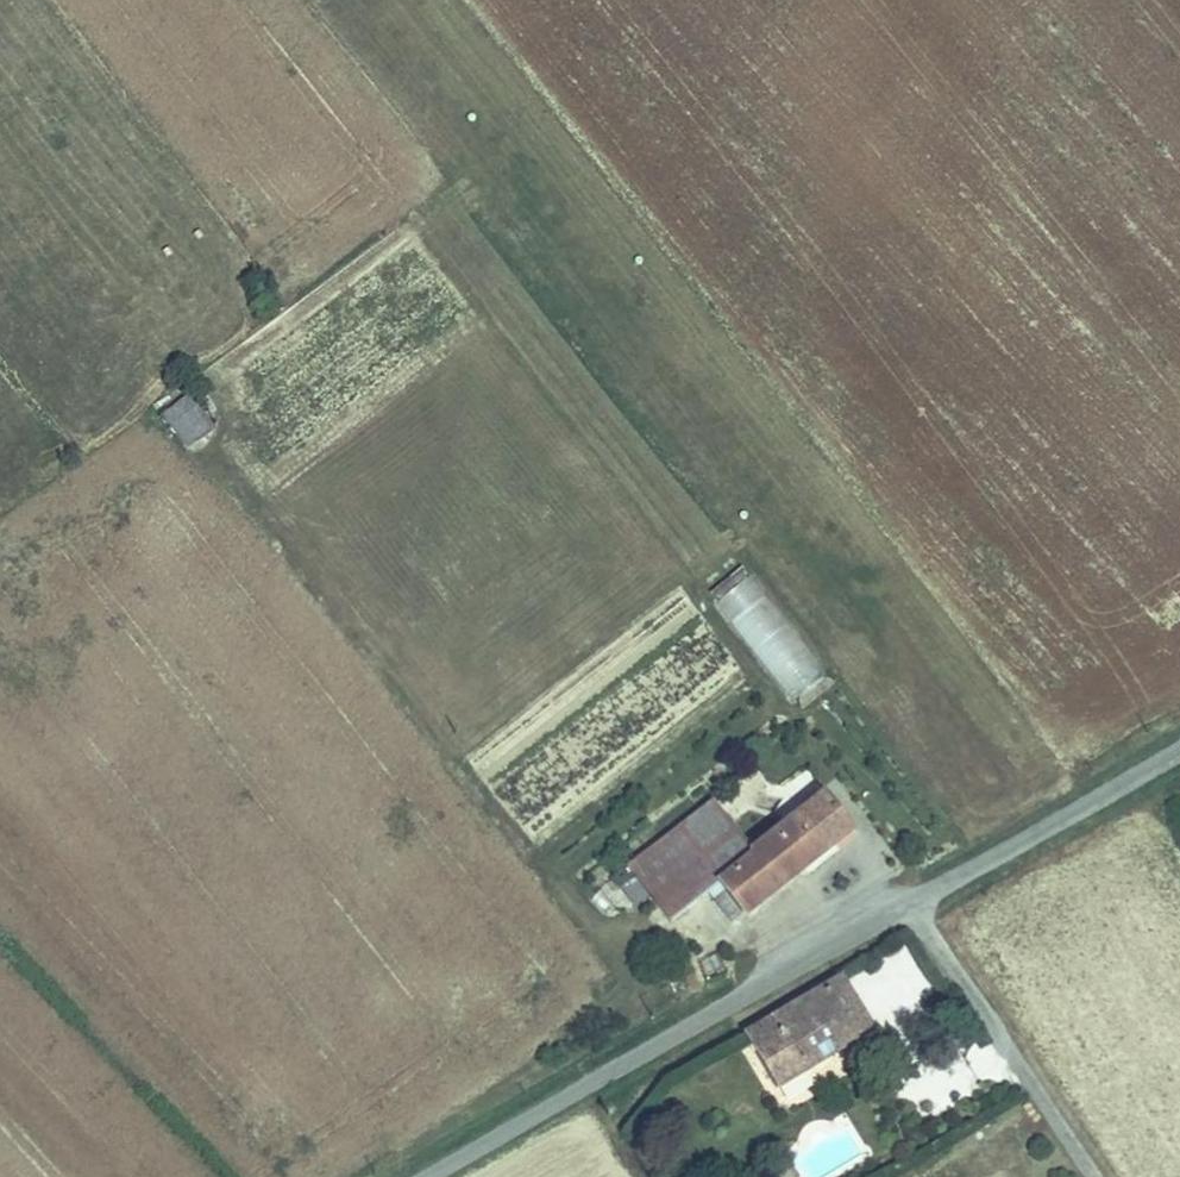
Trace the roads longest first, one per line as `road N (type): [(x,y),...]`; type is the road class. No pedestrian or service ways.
road 1 (unclassified): [(425,1176),(1179,747)]

